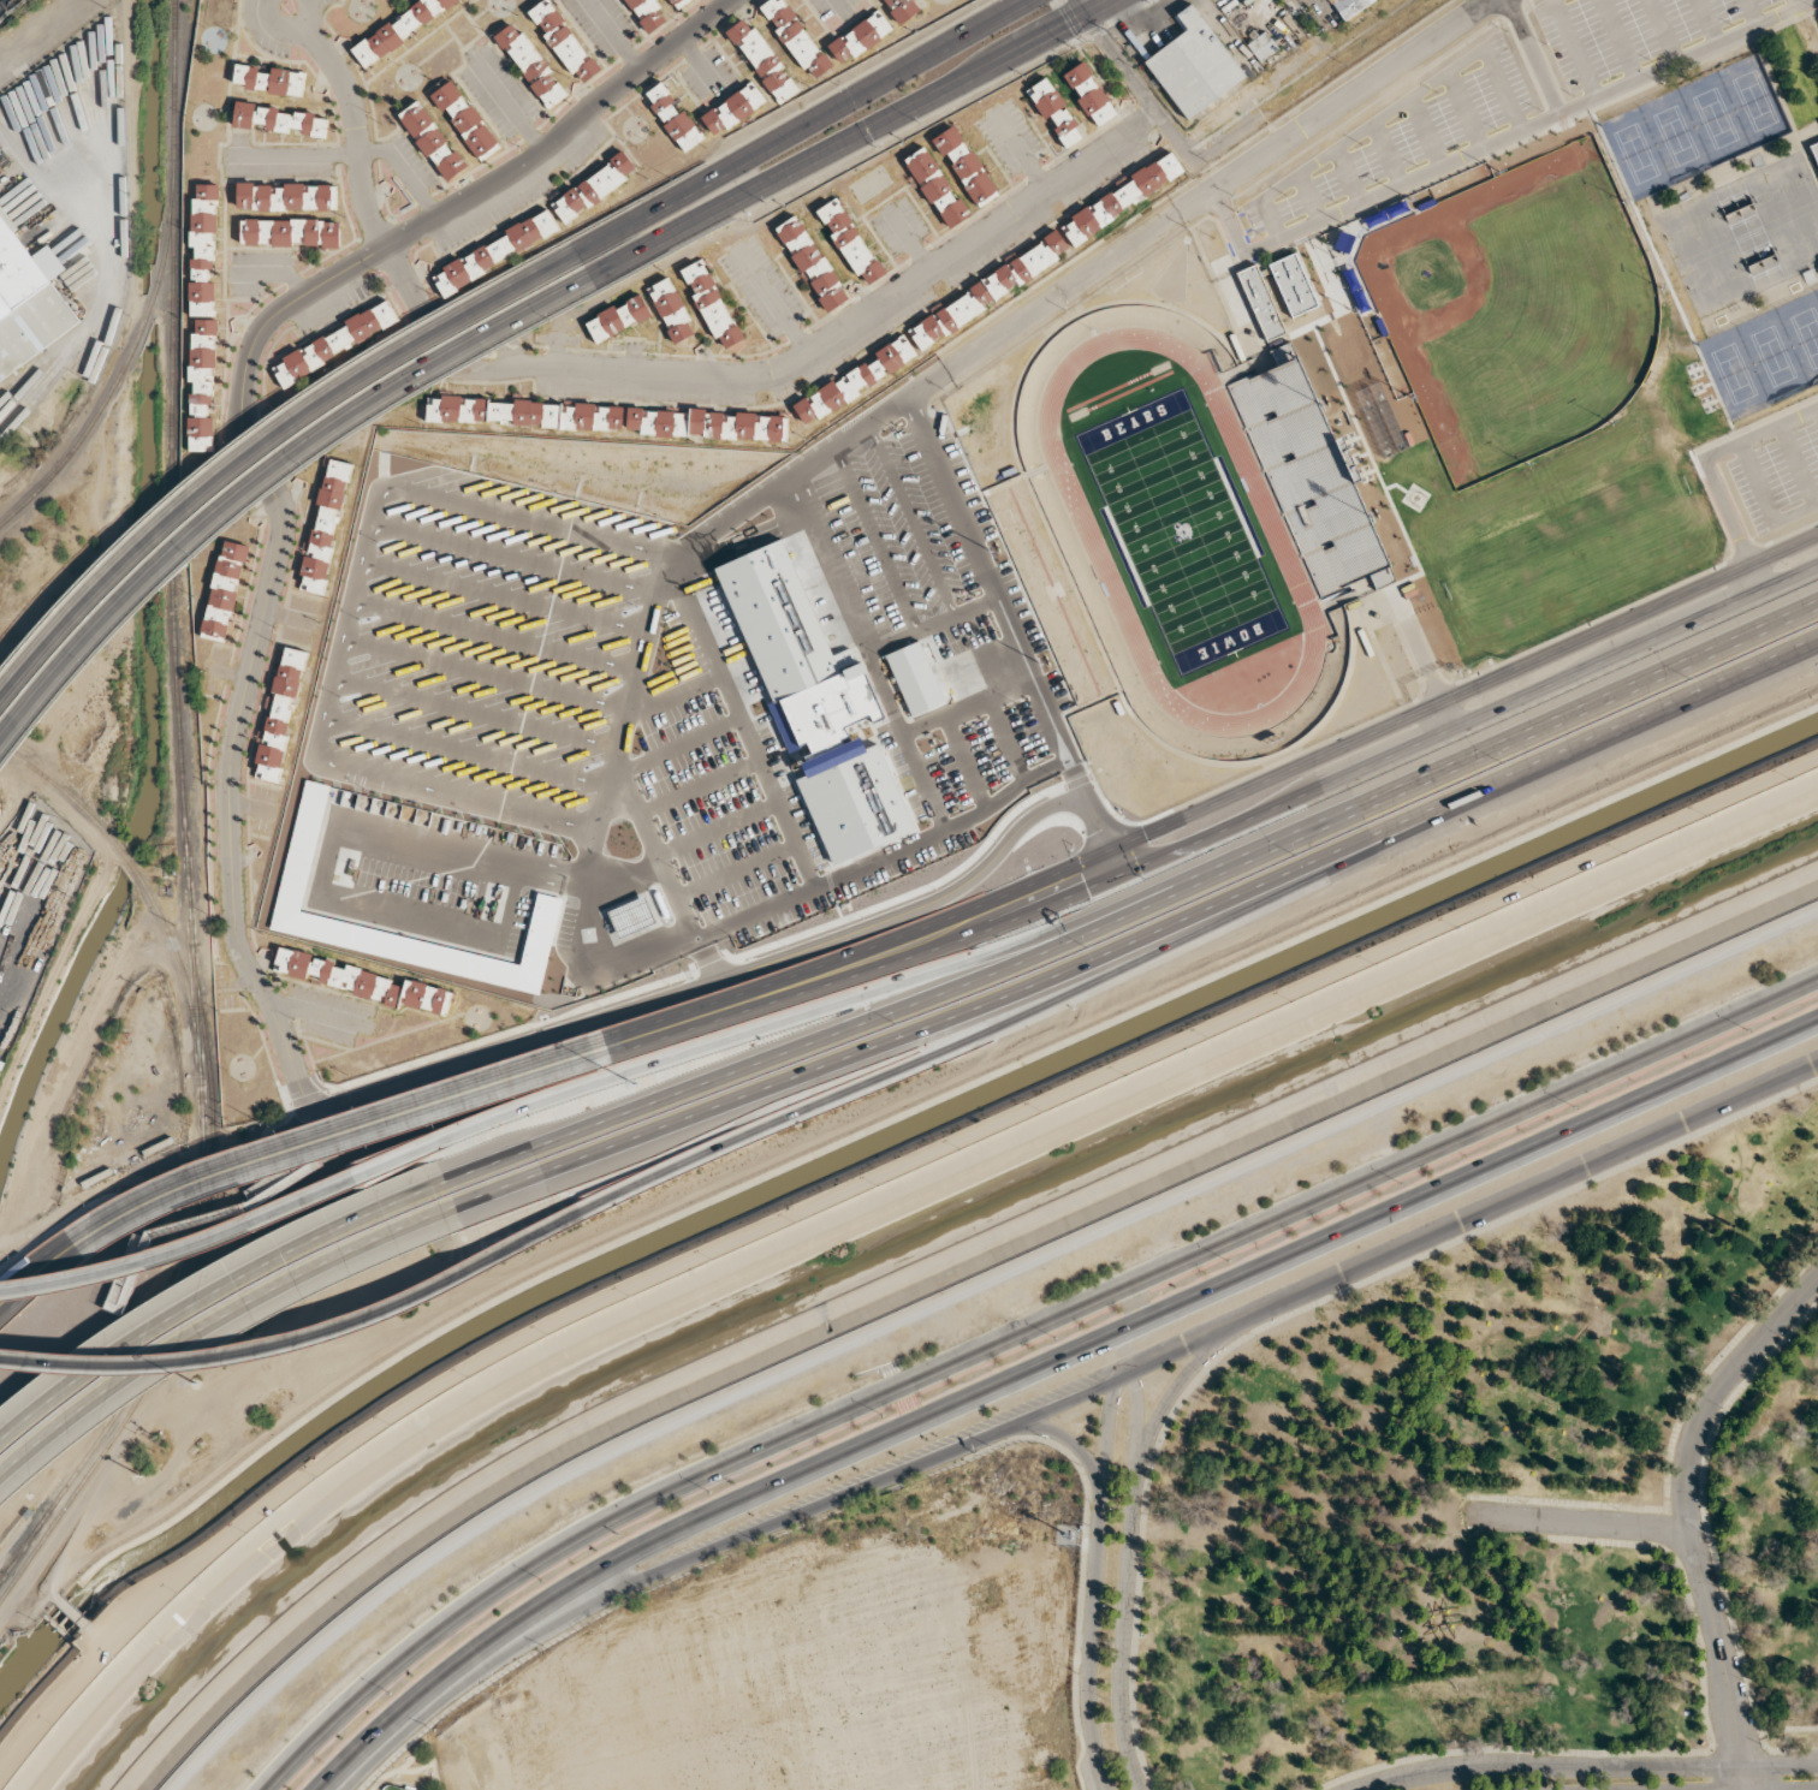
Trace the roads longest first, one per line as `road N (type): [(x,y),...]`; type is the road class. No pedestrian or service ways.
road 1 (primary): [(1817,975),(629,1505),(553,1547),(415,1647),(261,1789)]
road 2 (primary): [(321,1789),(447,1676),(596,1568),(663,1532),(1817,1018)]
road 3 (residential): [(305,1102),(278,1018),(236,939),(231,757),(287,521),(243,434),(251,357),(291,304),(522,167),(732,0)]
road 4 (residential): [(1157,111),(783,367),(743,375),(564,364),(476,369),(446,352),(370,218),(349,93),(287,6)]
road 5 (primary): [(0,742),(142,583),(308,445),(428,368),(739,197)]
road 6 (secondary): [(595,1057),(935,948),(1455,729)]
road 7 (secondary): [(1443,703),(1021,886),(587,1034)]
road 8 (primary): [(714,177),(381,363),(290,423),(145,541),(0,697)]
road 9 (motorway): [(1124,914),(632,1069),(354,1174)]
road 10 (motorway): [(444,1218),(1187,924)]
road 11 (residential): [(837,442),(1488,0)]
road 12 (secondary): [(1113,1375),(1817,1055)]
road 13 (motorway): [(1817,604),(1124,914)]
road 14 (motorway): [(1124,914),(432,1183)]
road 15 (primary): [(447,1676),(1113,1375)]
road 16 (motorway): [(1187,924),(1817,640)]
road 17 (motorway): [(582,1206),(940,1051),(1187,924)]
road 18 (motorway): [(0,1347),(124,1354),(281,1336),(452,1274),(582,1206)]
road 19 (residential): [(1745,1789),(1683,1470),(1715,1387),(1817,1274)]
road 20 (secondary): [(587,1034),(219,1153),(94,1213)]
road 21 (secondary): [(106,1239),(262,1166),(595,1057)]
road 22 (motorway): [(0,1482),(190,1340),(304,1278),(444,1218)]
road 23 (motorway): [(432,1183),(212,1285),(90,1364),(0,1437)]
road 24 (primary): [(739,197),(1116,0)]
road 25 (secondary): [(1141,1789),(1128,1743),(1122,1666),(1136,1366)]
road 26 (secondary): [(1113,1375),(1100,1432),(1085,1696),(1103,1789)]
road 27 (secondary): [(1817,535),(1443,703)]
road 28 (secondary): [(1455,729),(1817,565)]
road 29 (motorway): [(354,1174),(131,1260),(0,1283)]
road 30 (primary): [(1029,0),(714,177)]
road 31 (residential): [(1088,14),(1193,160)]
road 32 (secondary): [(1135,1453),(1175,1382),(1232,1320)]
road 33 (secondary): [(0,1324),(106,1239)]

